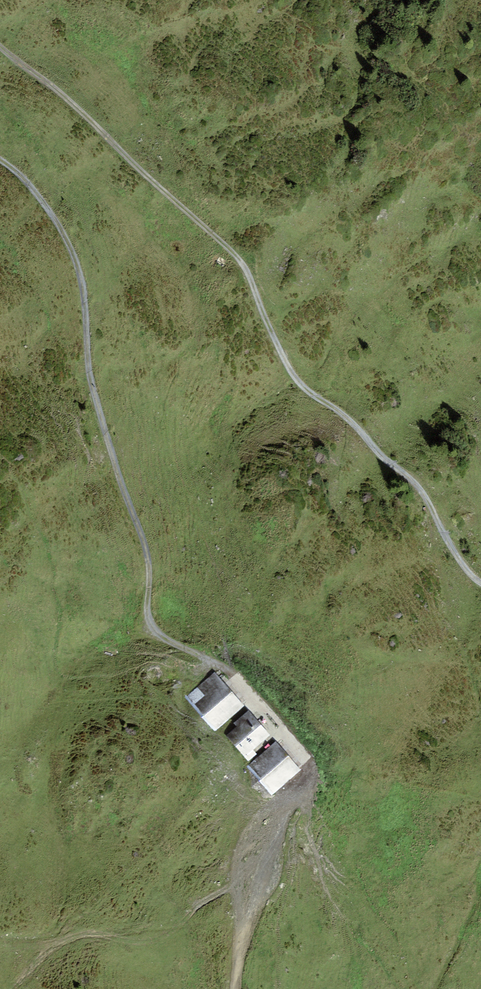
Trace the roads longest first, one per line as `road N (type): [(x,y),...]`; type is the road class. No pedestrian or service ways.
road 1 (track): [(236,988),(241,937),(306,770),(305,754),(226,668),(152,626),(145,547),(89,372),(78,268),(53,216),(0,159)]
road 2 (track): [(0,46),(65,96),(234,254),(291,372),(414,483),(480,582)]

